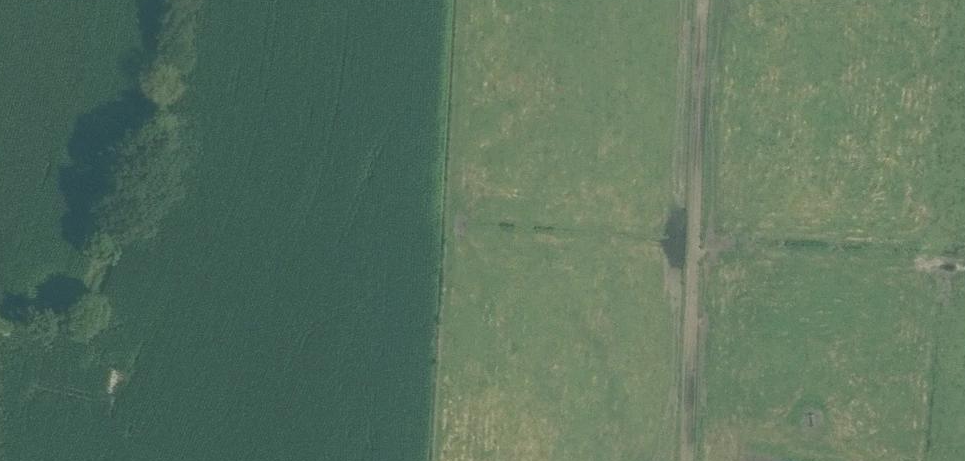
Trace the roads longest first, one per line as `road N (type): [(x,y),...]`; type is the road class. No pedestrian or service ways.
road 1 (track): [(688,460),(704,0)]

